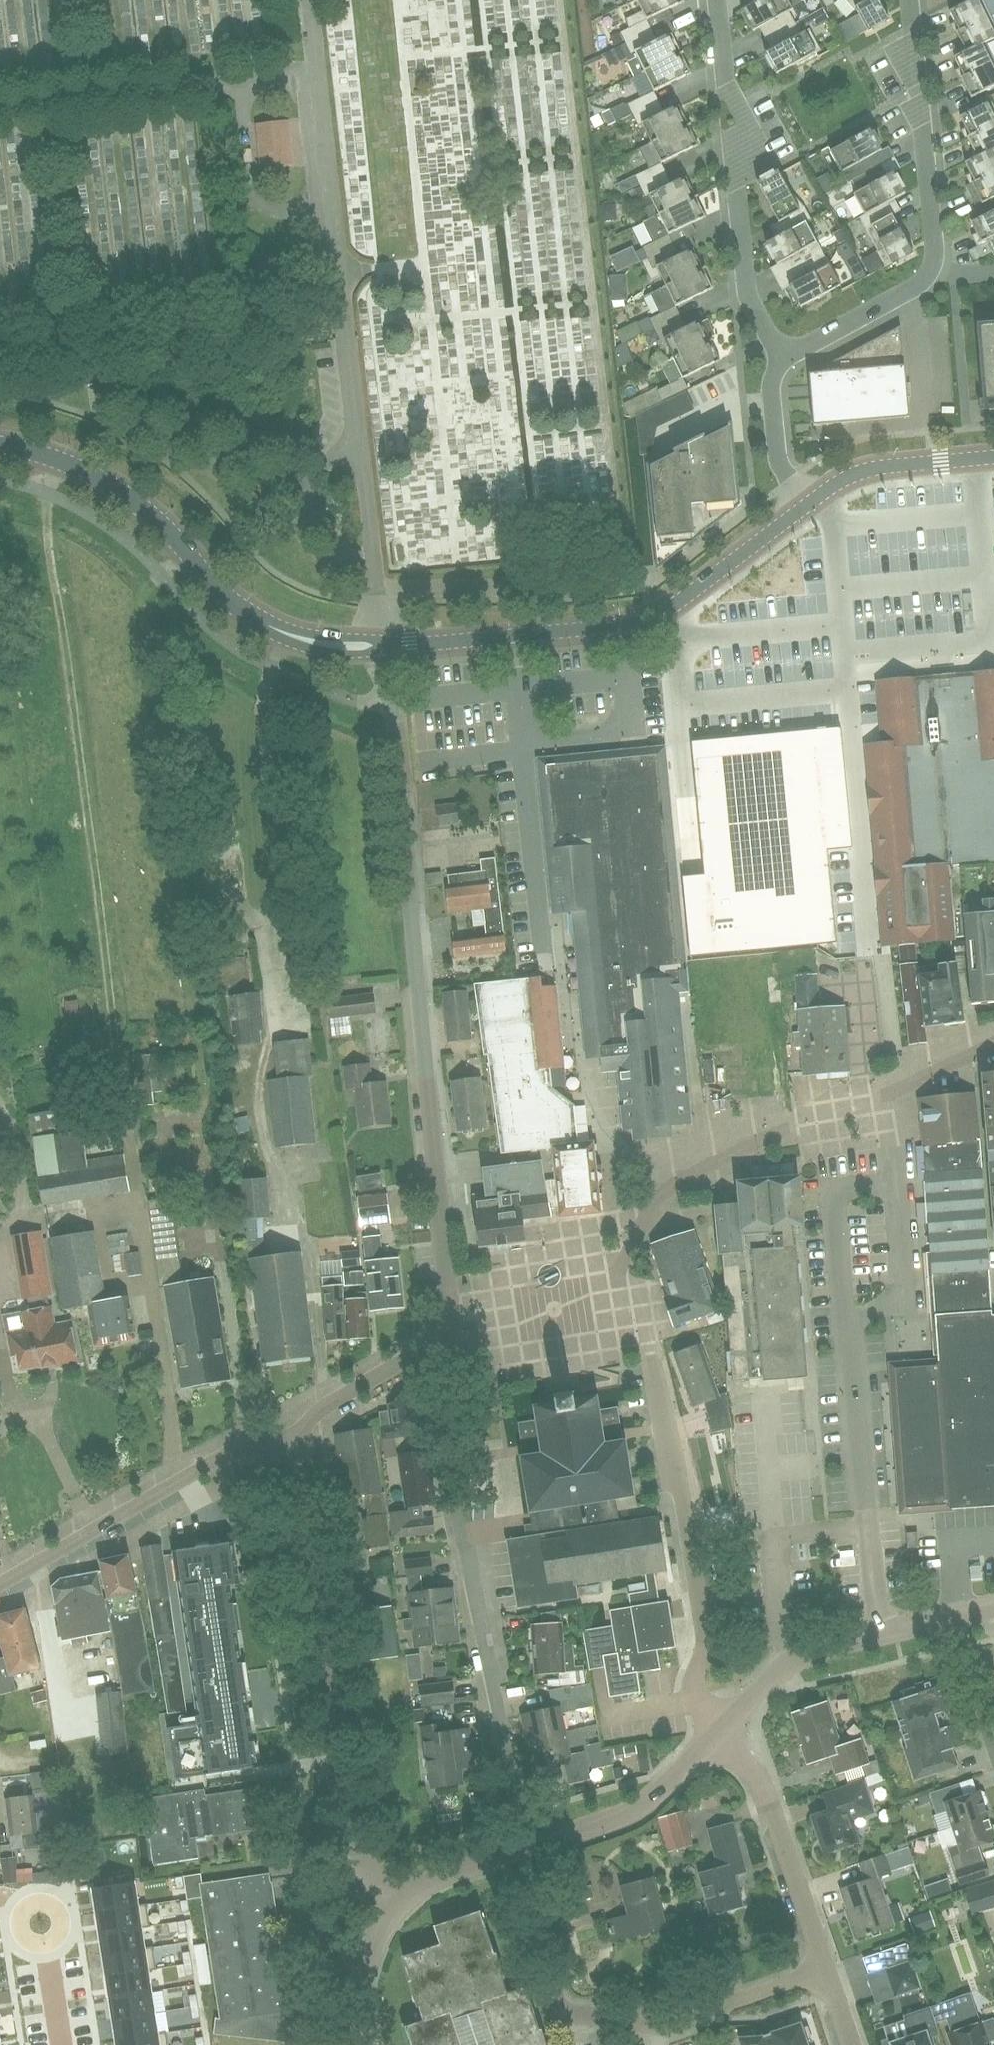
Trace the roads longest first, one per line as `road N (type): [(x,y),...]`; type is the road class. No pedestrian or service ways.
road 1 (residential): [(993,1043),(885,1096),(898,1294),(844,1321),(880,1633)]
road 2 (residential): [(428,1347),(443,1335),(450,1311),(390,700)]
road 3 (track): [(118,1060),(48,493)]
road 4 (residential): [(528,1849),(428,1347)]
road 5 (track): [(160,575),(143,609),(200,1079)]
road 6 (residential): [(394,1909),(363,1847),(299,1489),(279,1442)]
road 7 (secondary): [(812,499),(675,604),(641,620),(382,646)]
road 8 (residential): [(390,700),(352,699),(234,647),(108,527),(48,493),(0,479)]
road 9 (secondary): [(382,646),(283,633),(214,588),(131,503),(93,478),(0,447)]
road 10 (residential): [(827,1968),(670,2026),(569,2013),(528,1849)]
road 11 (residential): [(717,1732),(696,1699),(706,1625),(651,1354)]
road 12 (residential): [(778,359),(746,292),(735,187),(753,136),(725,80),(716,0)]
road 13 (residential): [(0,1585),(243,1447),(279,1442)]
road 14 (residential): [(932,269),(909,0)]
road 15 (residential): [(827,1968),(762,1786),(717,1732)]
road 16 (residential): [(528,1849),(643,1802),(717,1732)]
road 17 (residential): [(717,1732),(790,1658),(880,1633)]
road 18 (secondary): [(993,456),(874,468),(812,499)]
road 19 (residential): [(778,359),(922,283),(932,269)]
road 20 (residential): [(279,1442),(330,1402),(428,1347)]
road 21 (residential): [(812,499),(778,457),(778,359)]
road 22 (residential): [(394,1909),(429,1881),(528,1849)]
road 23 (residential): [(369,2044),(360,1983),(394,1909)]
road 24 (residential): [(993,1747),(951,1616)]
road 25 (residential): [(63,2044),(41,1923)]

